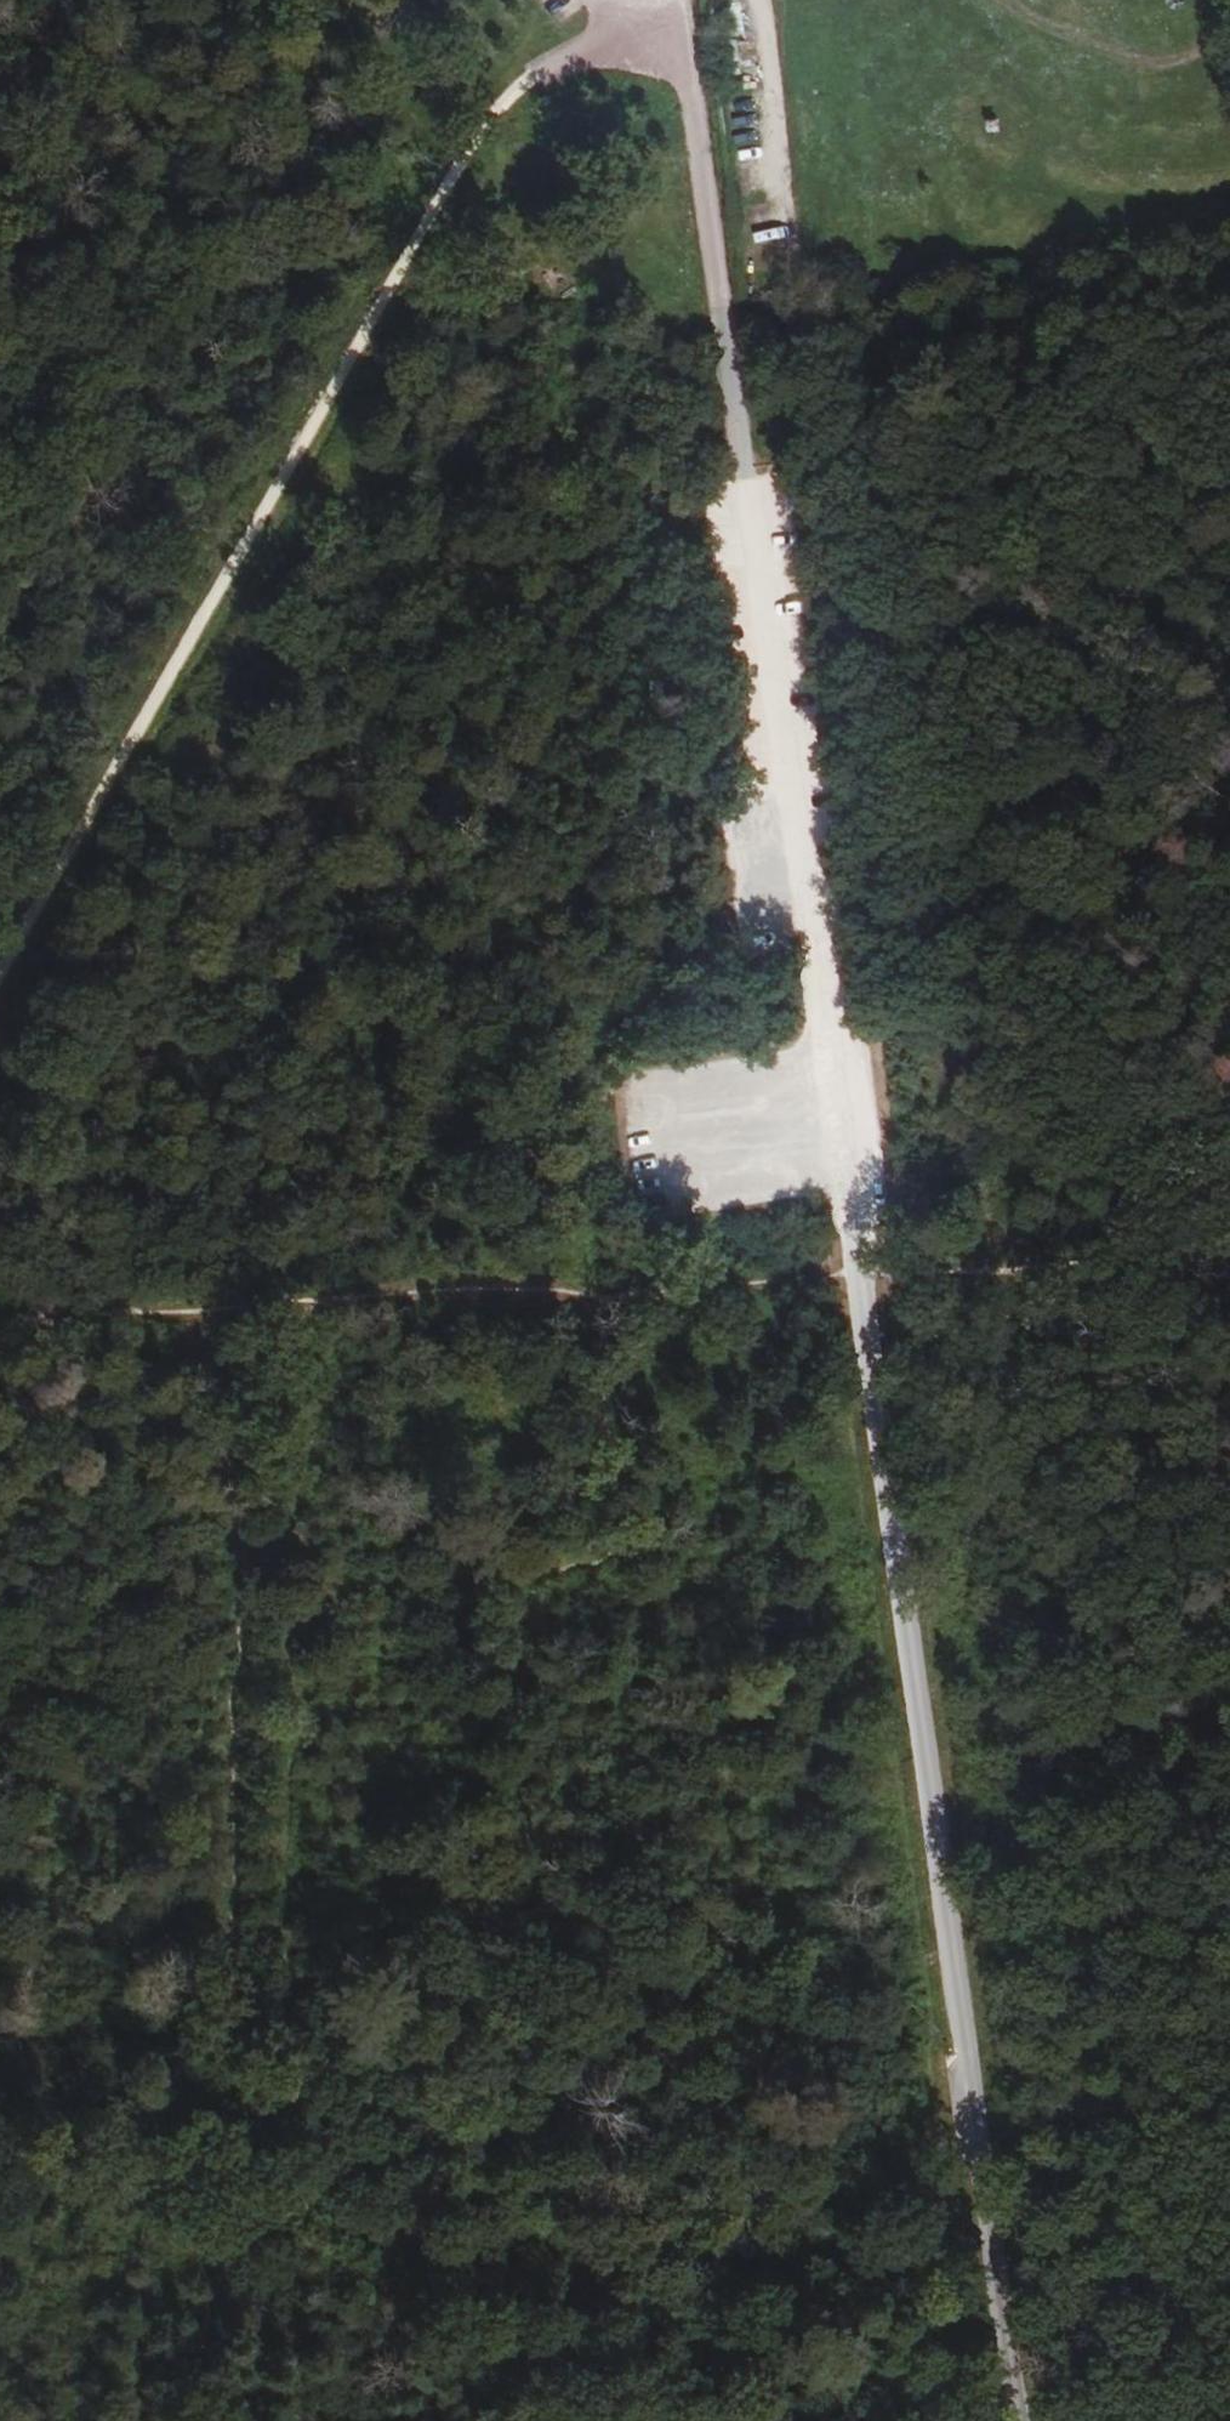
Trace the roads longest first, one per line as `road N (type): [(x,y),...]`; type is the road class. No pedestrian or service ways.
road 1 (unclassified): [(1018,2420),(863,1269),(681,27)]
road 2 (track): [(0,976),(384,290),(521,87),(621,9)]

